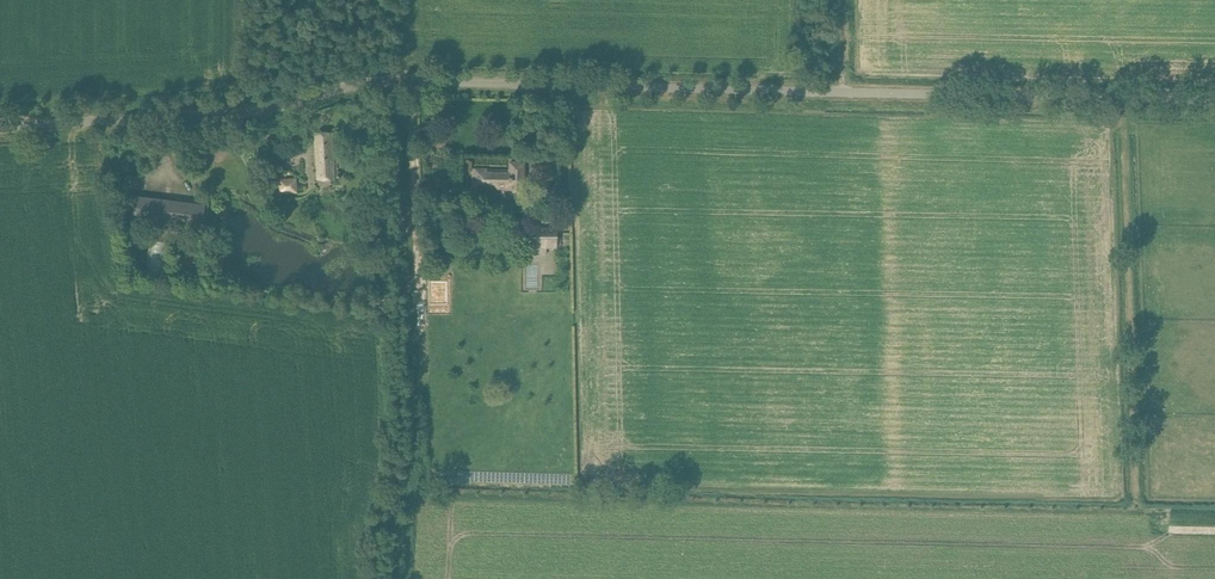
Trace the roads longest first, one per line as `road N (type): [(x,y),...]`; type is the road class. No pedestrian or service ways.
road 1 (unclassified): [(1214,102),(401,80),(362,82),(262,111),(0,127)]

